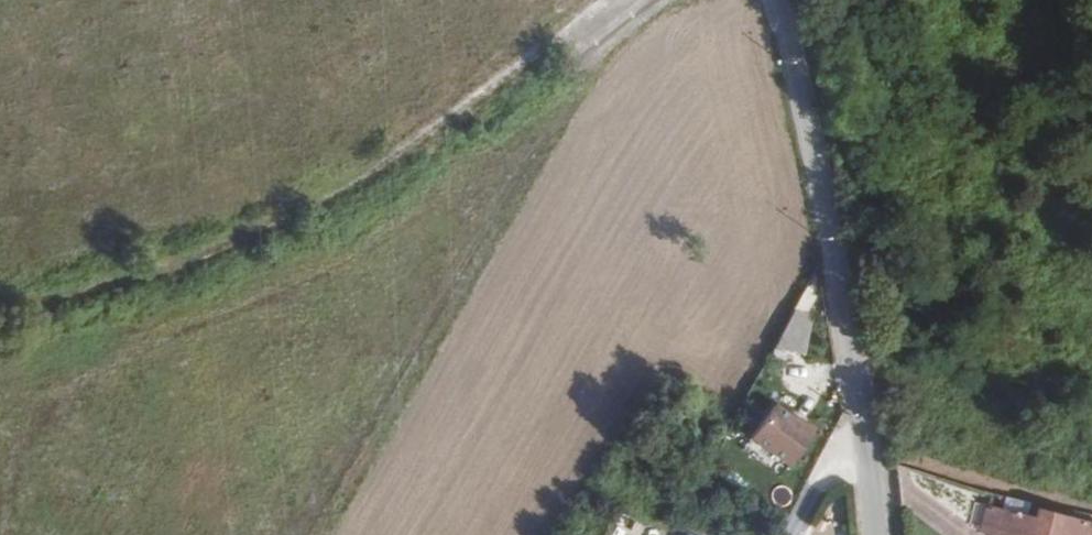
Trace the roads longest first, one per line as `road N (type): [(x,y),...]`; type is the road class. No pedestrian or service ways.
road 1 (track): [(0,316),(93,292),(350,186),(623,0)]
road 2 (unclassified): [(877,534),(783,0)]
road 3 (track): [(961,534),(866,453)]

